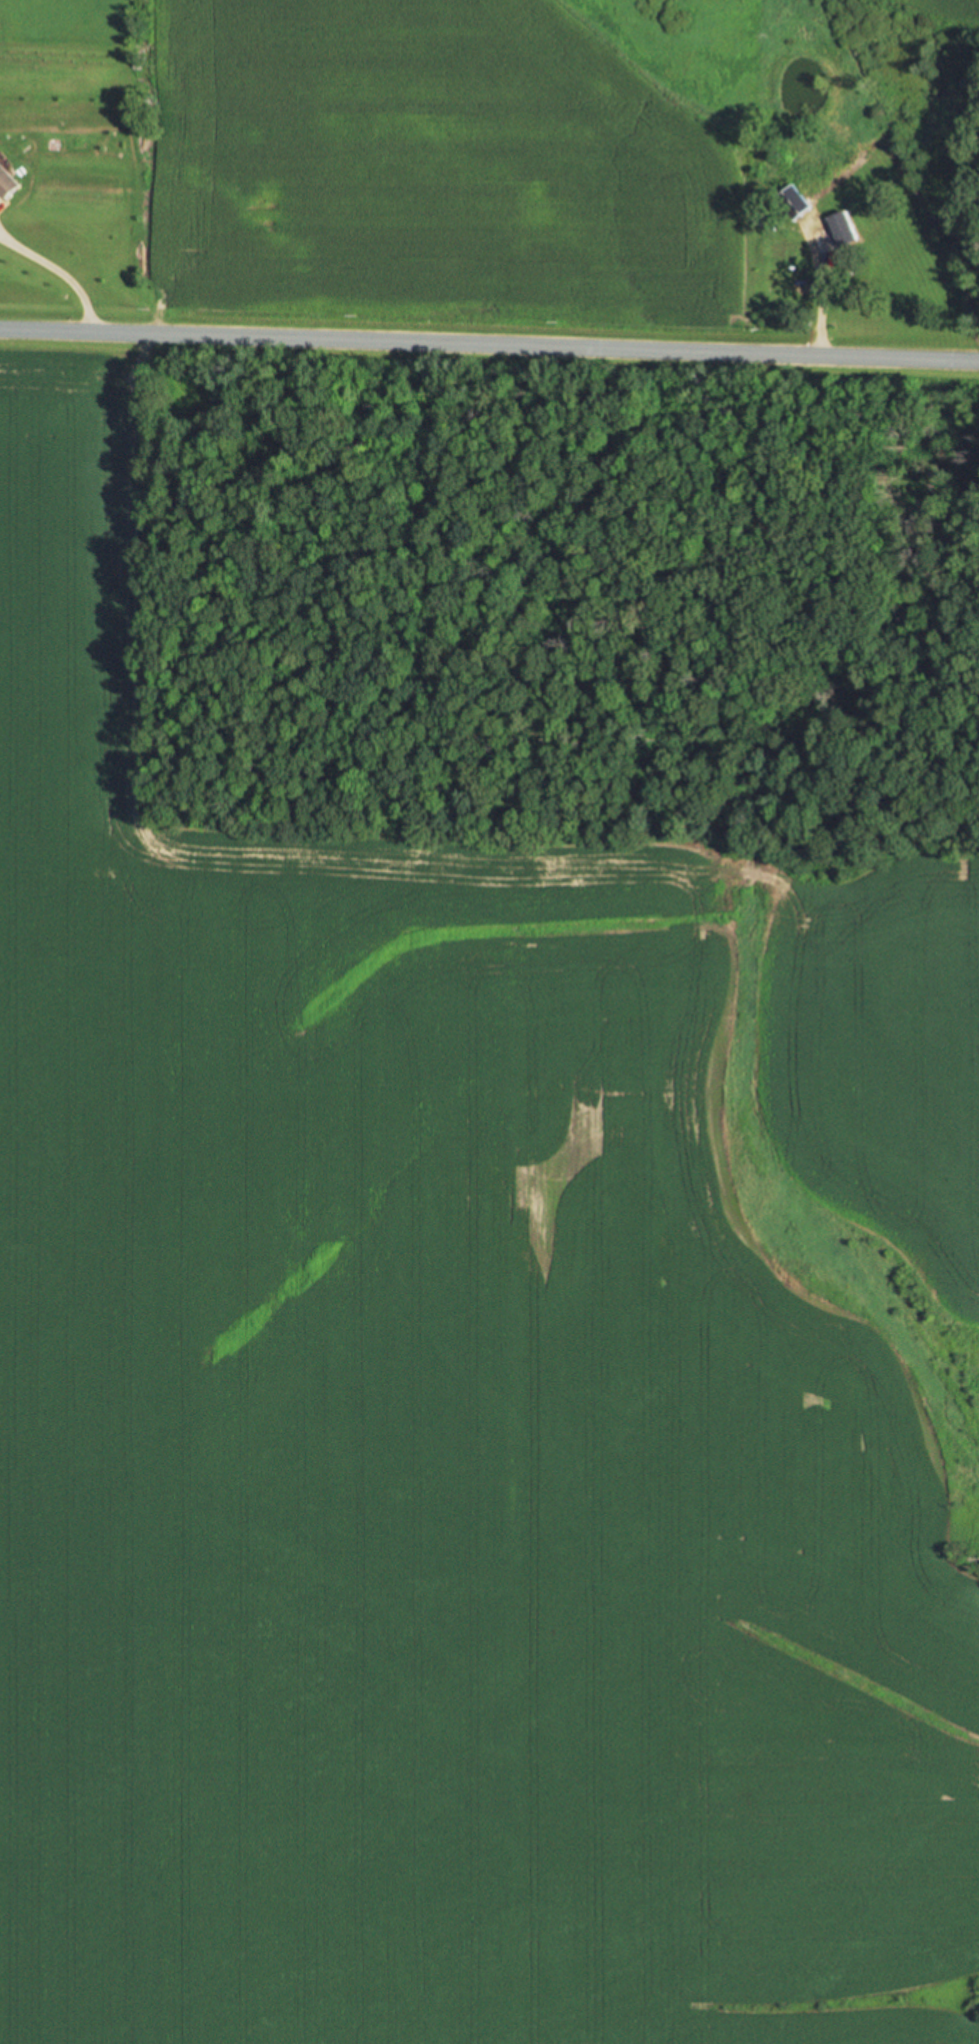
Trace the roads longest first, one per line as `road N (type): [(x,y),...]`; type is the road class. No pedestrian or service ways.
road 1 (residential): [(0,338),(978,376)]

